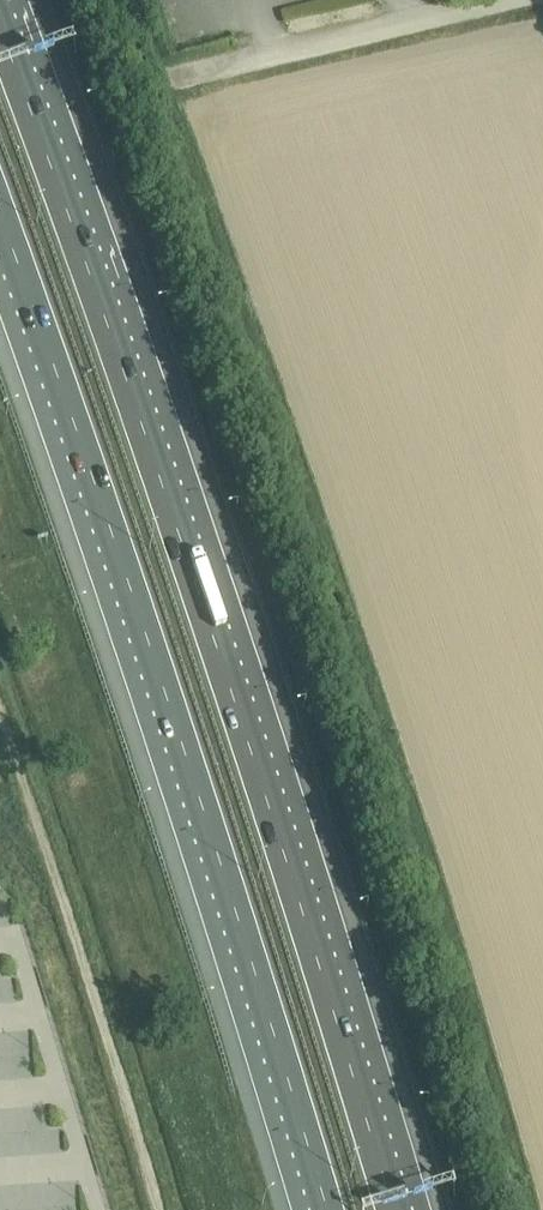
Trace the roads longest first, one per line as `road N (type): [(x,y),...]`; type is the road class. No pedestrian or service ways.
road 1 (motorway): [(393,1209),(284,851),(0,29)]
road 2 (motorway): [(0,218),(220,859),(326,1209)]
road 3 (unclassified): [(190,68),(486,0)]

